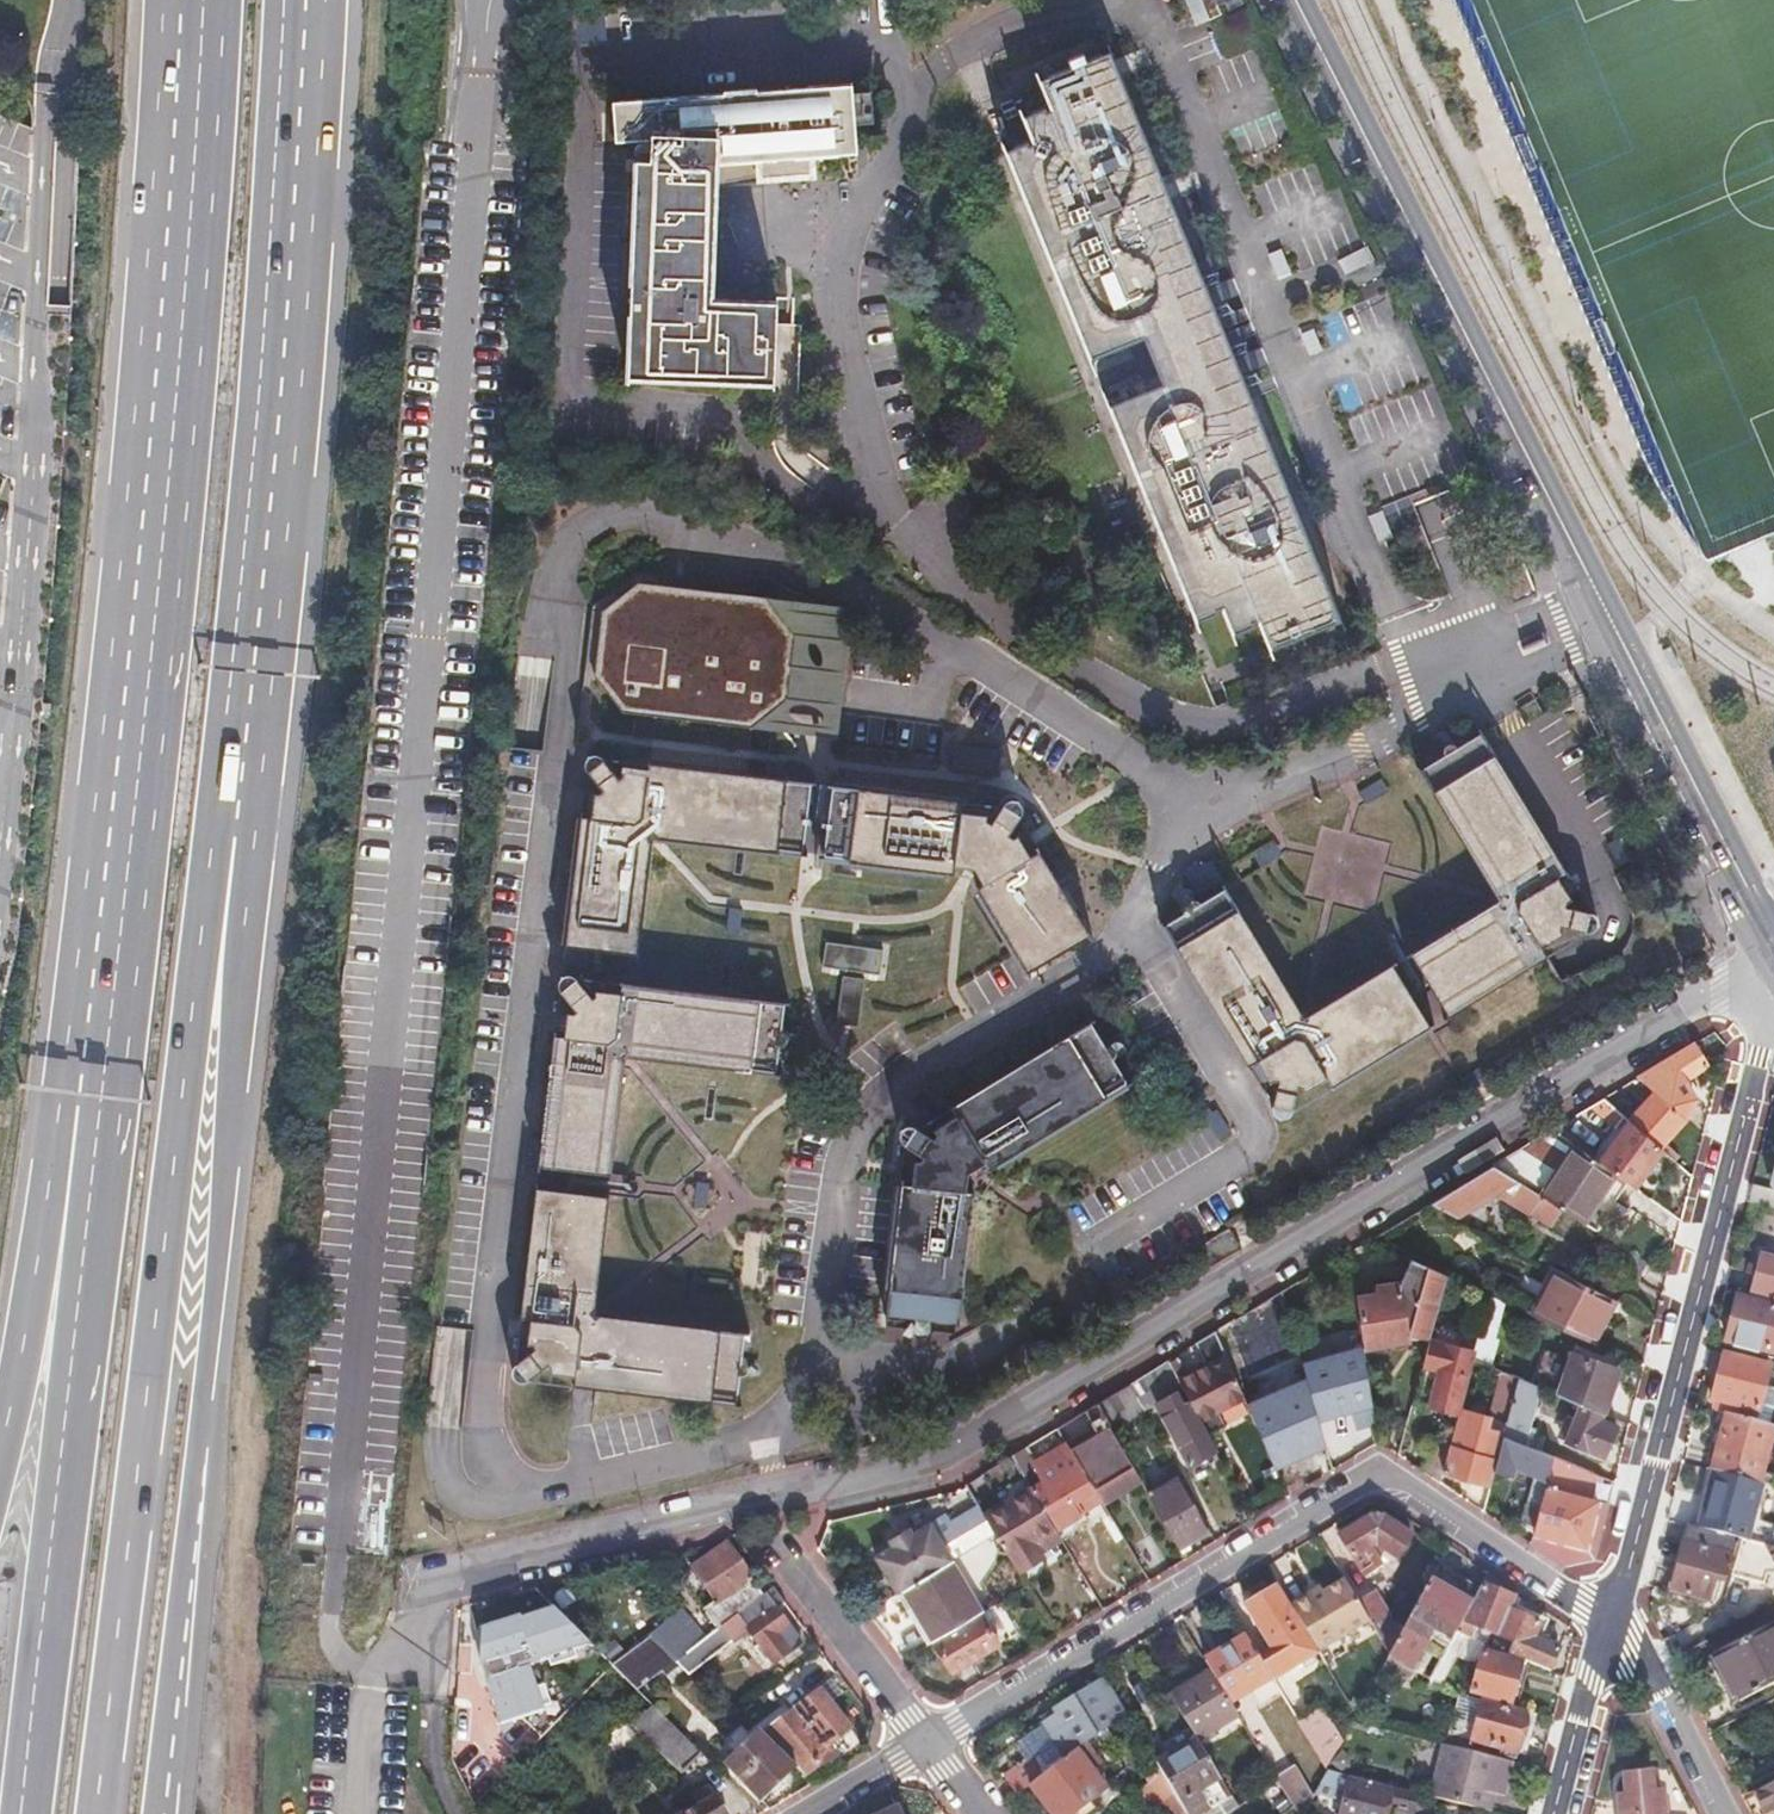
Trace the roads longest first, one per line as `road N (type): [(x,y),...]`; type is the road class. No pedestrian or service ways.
road 1 (residential): [(413,1578),(944,1448),(1772,962)]
road 2 (trunk): [(197,0),(91,1102)]
road 3 (secondary): [(1292,0),(1772,962)]
road 4 (trunk): [(98,1813),(186,1070),(233,862)]
road 5 (trunk): [(159,1813),(230,1113),(233,862)]
road 6 (trunk): [(233,862),(284,376),(305,0)]
road 7 (residential): [(928,1743),(1370,1477),(1402,1479),(1608,1623)]
road 8 (trunk): [(91,1102),(96,1224),(29,1813)]
road 9 (residential): [(1608,1623),(1760,1056),(1772,962)]
road 10 (trunk): [(91,1102),(46,1212),(0,1436)]
road 11 (residential): [(765,1535),(928,1743)]
road 12 (residential): [(1729,1813),(1667,1693),(1608,1623)]
road 13 (residential): [(1555,1813),(1608,1623)]
road 14 (residential): [(798,1813),(928,1743)]

